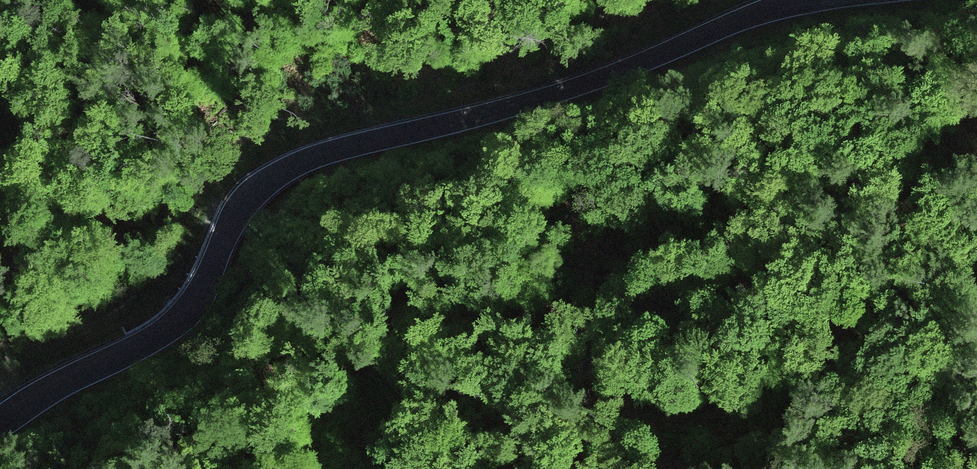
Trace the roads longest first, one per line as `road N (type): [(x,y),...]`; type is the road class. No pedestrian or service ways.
road 1 (tertiary): [(0,425),(181,322),(243,205),(289,169),(538,101),(759,14),(822,0)]
road 2 (trunk): [(687,0),(555,29),(0,74)]

